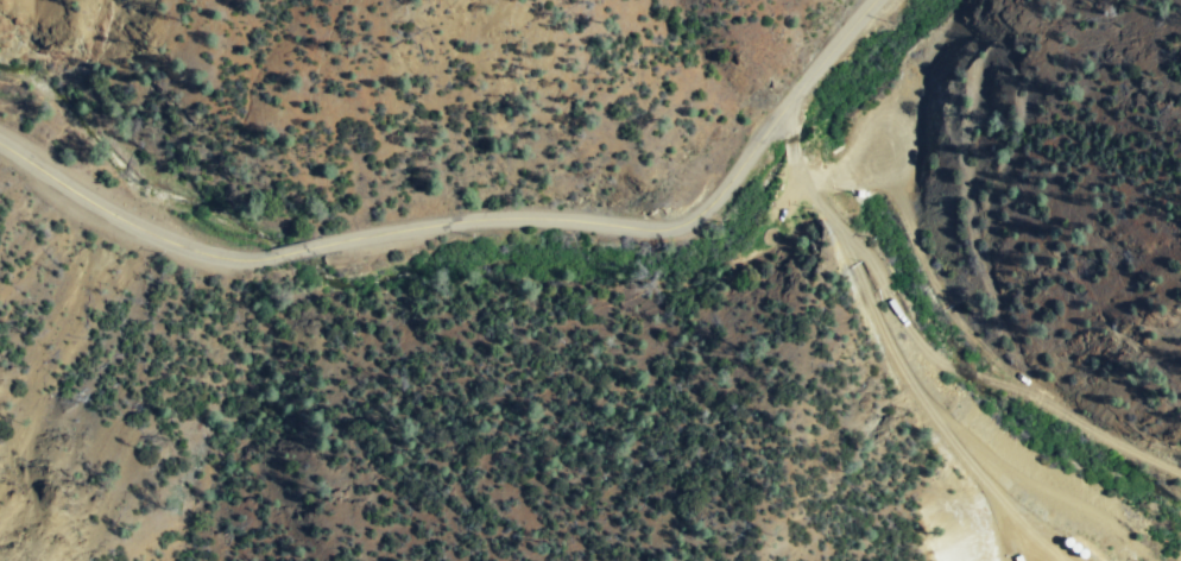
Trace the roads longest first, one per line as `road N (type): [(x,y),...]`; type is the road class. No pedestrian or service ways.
road 1 (secondary): [(891,0),(769,143),(672,219),(456,221),(320,246)]
road 2 (residential): [(1180,479),(1090,441),(961,345),(899,204),(769,143)]
road 3 (residential): [(769,143),(816,207),(930,418),(1028,551),(1046,560)]
road 4 (secondary): [(264,259),(168,244),(0,146)]

